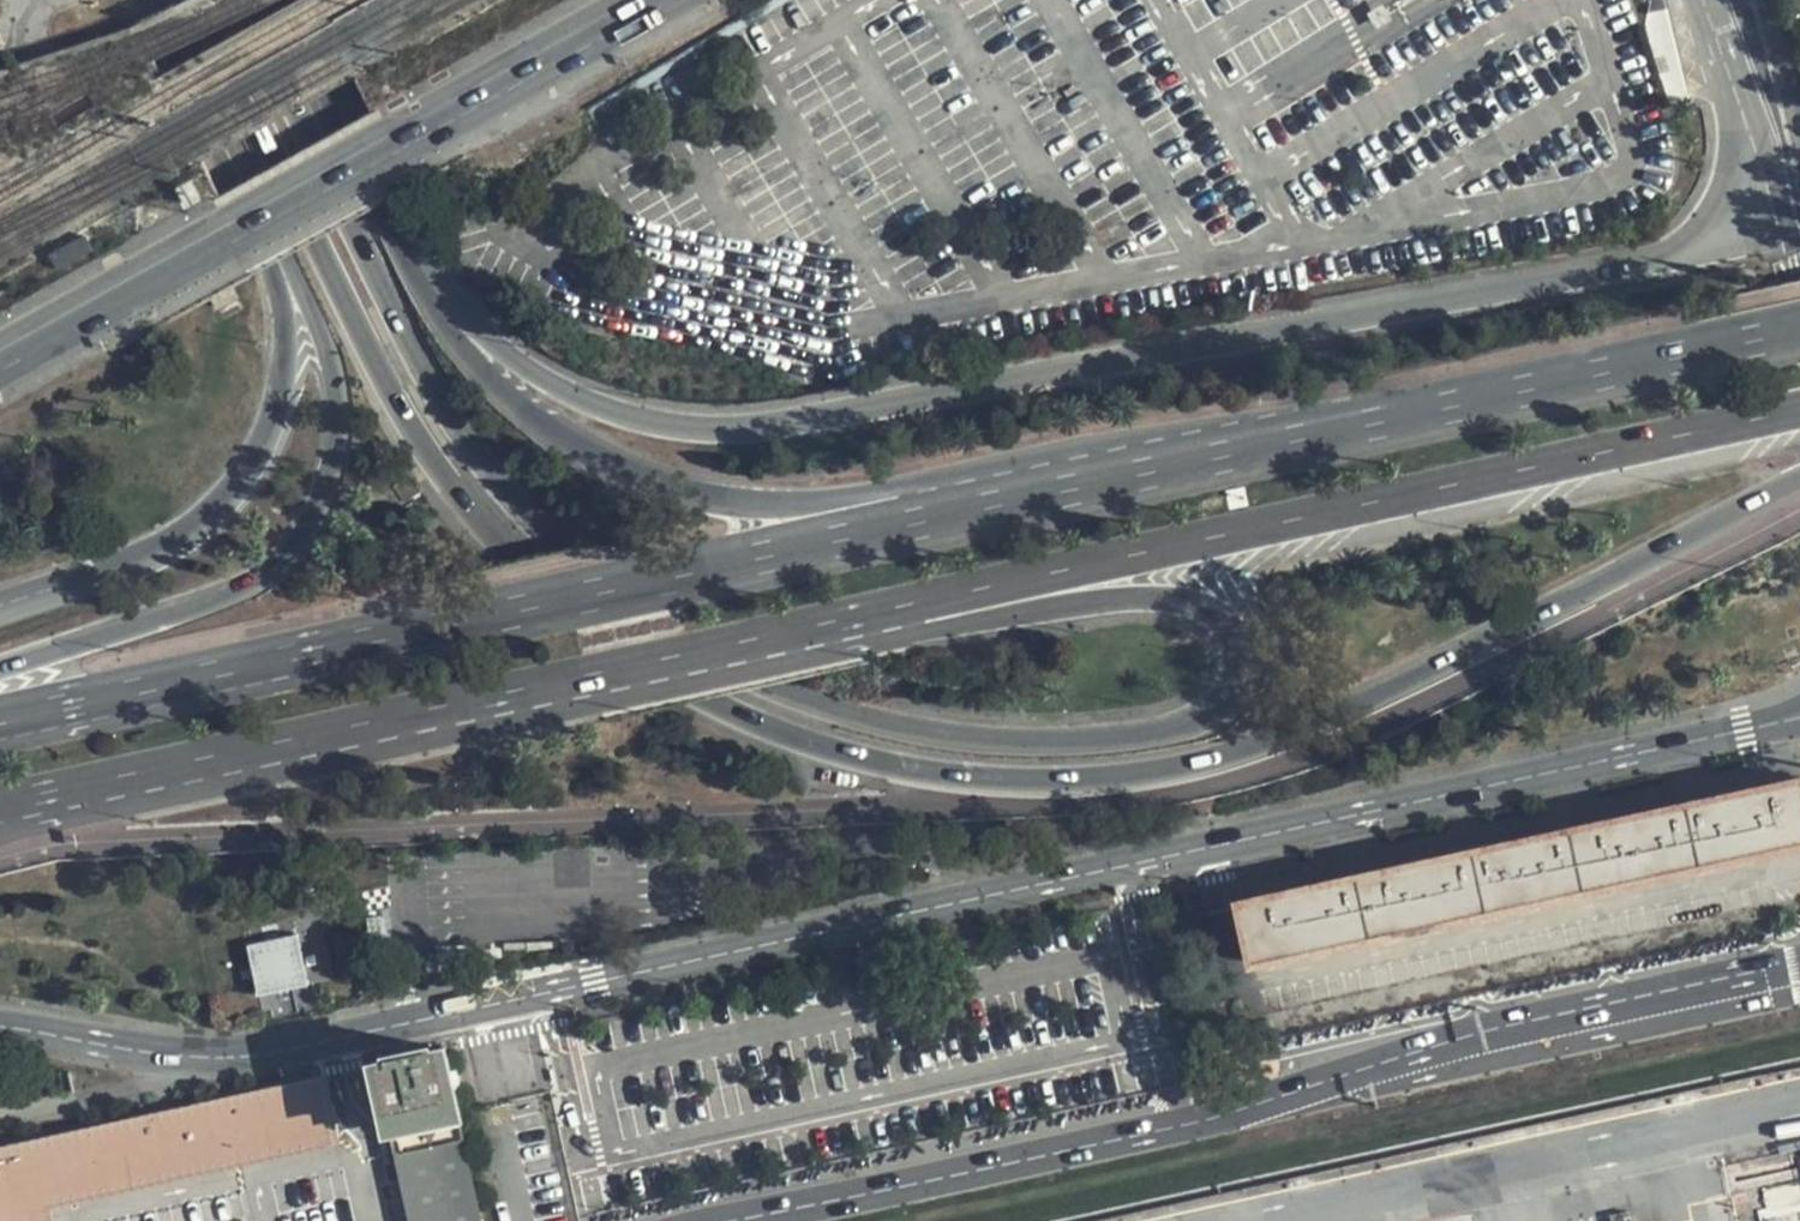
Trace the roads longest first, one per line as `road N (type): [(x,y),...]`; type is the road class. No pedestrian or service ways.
road 1 (primary): [(196,0),(399,413),(475,519),(609,638),(704,700),(845,756),(1030,782),(1151,774),(1259,751),(1388,696),(1799,485)]
road 2 (secondary): [(1771,723),(272,1050),(164,1053),(0,1025)]
road 3 (primary): [(907,612),(1189,602),(1231,626),(1238,672),(1213,709),(1153,732),(1038,744),(962,739),(883,724),(759,682),(654,621),(527,519),(462,432),(426,378),(243,0)]
road 4 (primary): [(1758,126),(1735,187),(1711,222),(1627,266),(752,427),(681,426),(570,393),(525,368),(431,291)]
road 5 (primary): [(1178,459),(0,714)]
road 6 (secondary): [(725,1220),(1190,1122),(1493,1027),(1799,958)]
road 7 (primary): [(0,807),(907,612)]
road 8 (primary): [(155,0),(328,340),(339,384),(337,456),(313,525),(272,572),(0,666)]
road 9 (primary): [(907,612),(1799,409)]
road 10 (primary): [(1178,459),(1002,468),(822,501),(727,501),(610,463),(525,413),(487,375),(431,291)]
road 11 (primary): [(152,0),(280,288),(286,338),(280,395),(247,475),(190,532),(0,607)]
road 12 (primary): [(29,341),(650,0)]
road 13 (primary): [(1799,326),(1178,459)]
road 14 (primary): [(431,291),(285,0)]
road 15 (secondary): [(1799,142),(1769,0)]
road 16 (secondary): [(1758,126),(1799,258)]
road 17 (secondary): [(1704,0),(1758,126)]

